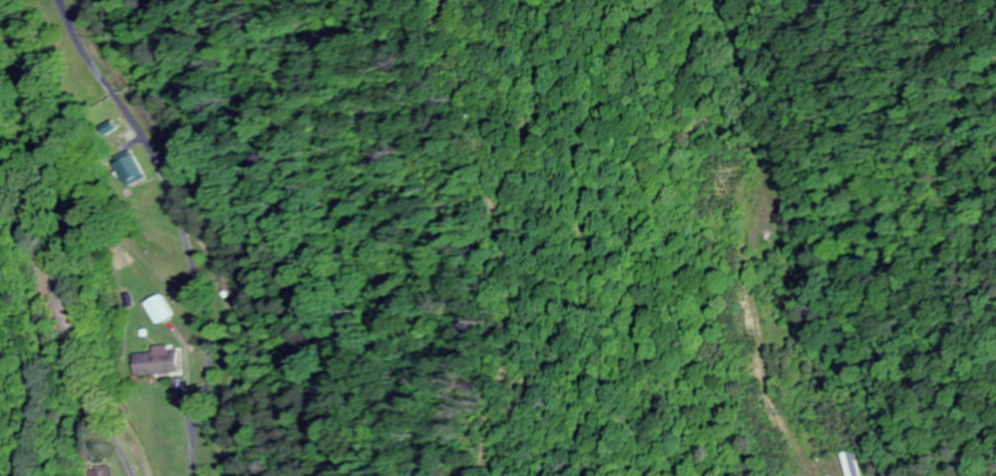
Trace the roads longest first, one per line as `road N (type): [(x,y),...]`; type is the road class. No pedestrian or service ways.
road 1 (residential): [(207,368),(146,308),(0,257)]

